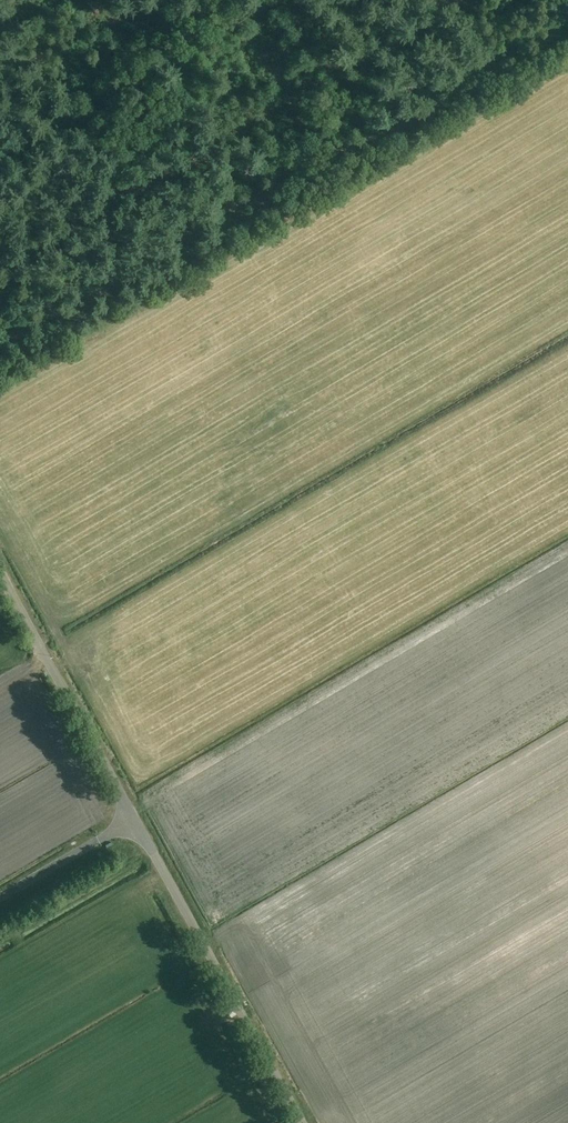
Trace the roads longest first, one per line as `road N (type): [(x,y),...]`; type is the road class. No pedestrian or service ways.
road 1 (unclassified): [(306,1122),(0,574)]
road 2 (track): [(0,161),(272,0)]

